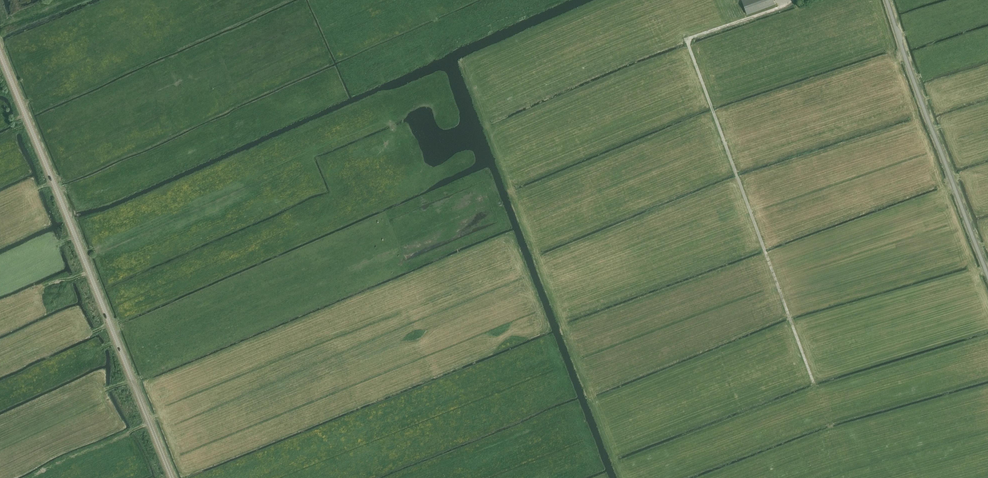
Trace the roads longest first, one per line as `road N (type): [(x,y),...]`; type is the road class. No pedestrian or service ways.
road 1 (tertiary): [(172,477),(0,52)]
road 2 (unclassified): [(987,280),(885,0)]

